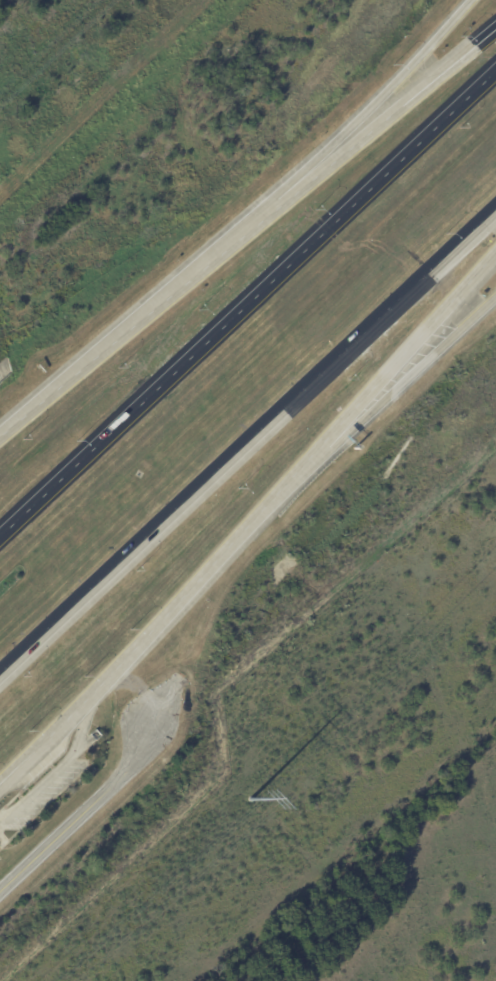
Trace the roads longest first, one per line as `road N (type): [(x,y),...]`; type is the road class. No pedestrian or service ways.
road 1 (motorway): [(495,66),(0,539)]
road 2 (motorway): [(0,673),(495,205)]
road 3 (motorway): [(323,162),(0,437)]
road 4 (motorway): [(0,790),(292,486)]
road 5 (motorway): [(292,486),(495,269)]
road 6 (motorway): [(292,486),(495,301)]
road 7 (residential): [(0,892),(115,786),(152,723)]
road 8 (motorway): [(474,0),(323,162)]
road 9 (motorway): [(495,29),(323,162)]

